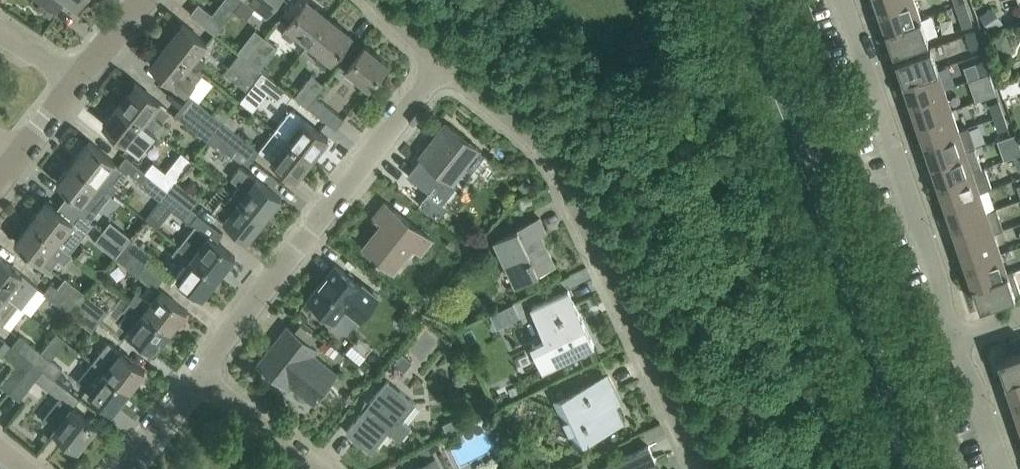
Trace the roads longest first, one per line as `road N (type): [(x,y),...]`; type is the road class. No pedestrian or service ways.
road 1 (secondary): [(915,468),(843,246),(749,0)]
road 2 (residential): [(704,468),(560,168),(442,60)]
road 3 (residential): [(199,375),(442,60)]
road 4 (residential): [(951,338),(938,276),(843,0)]
road 5 (residential): [(310,468),(199,375)]
road 6 (residential): [(1004,468),(951,338)]

